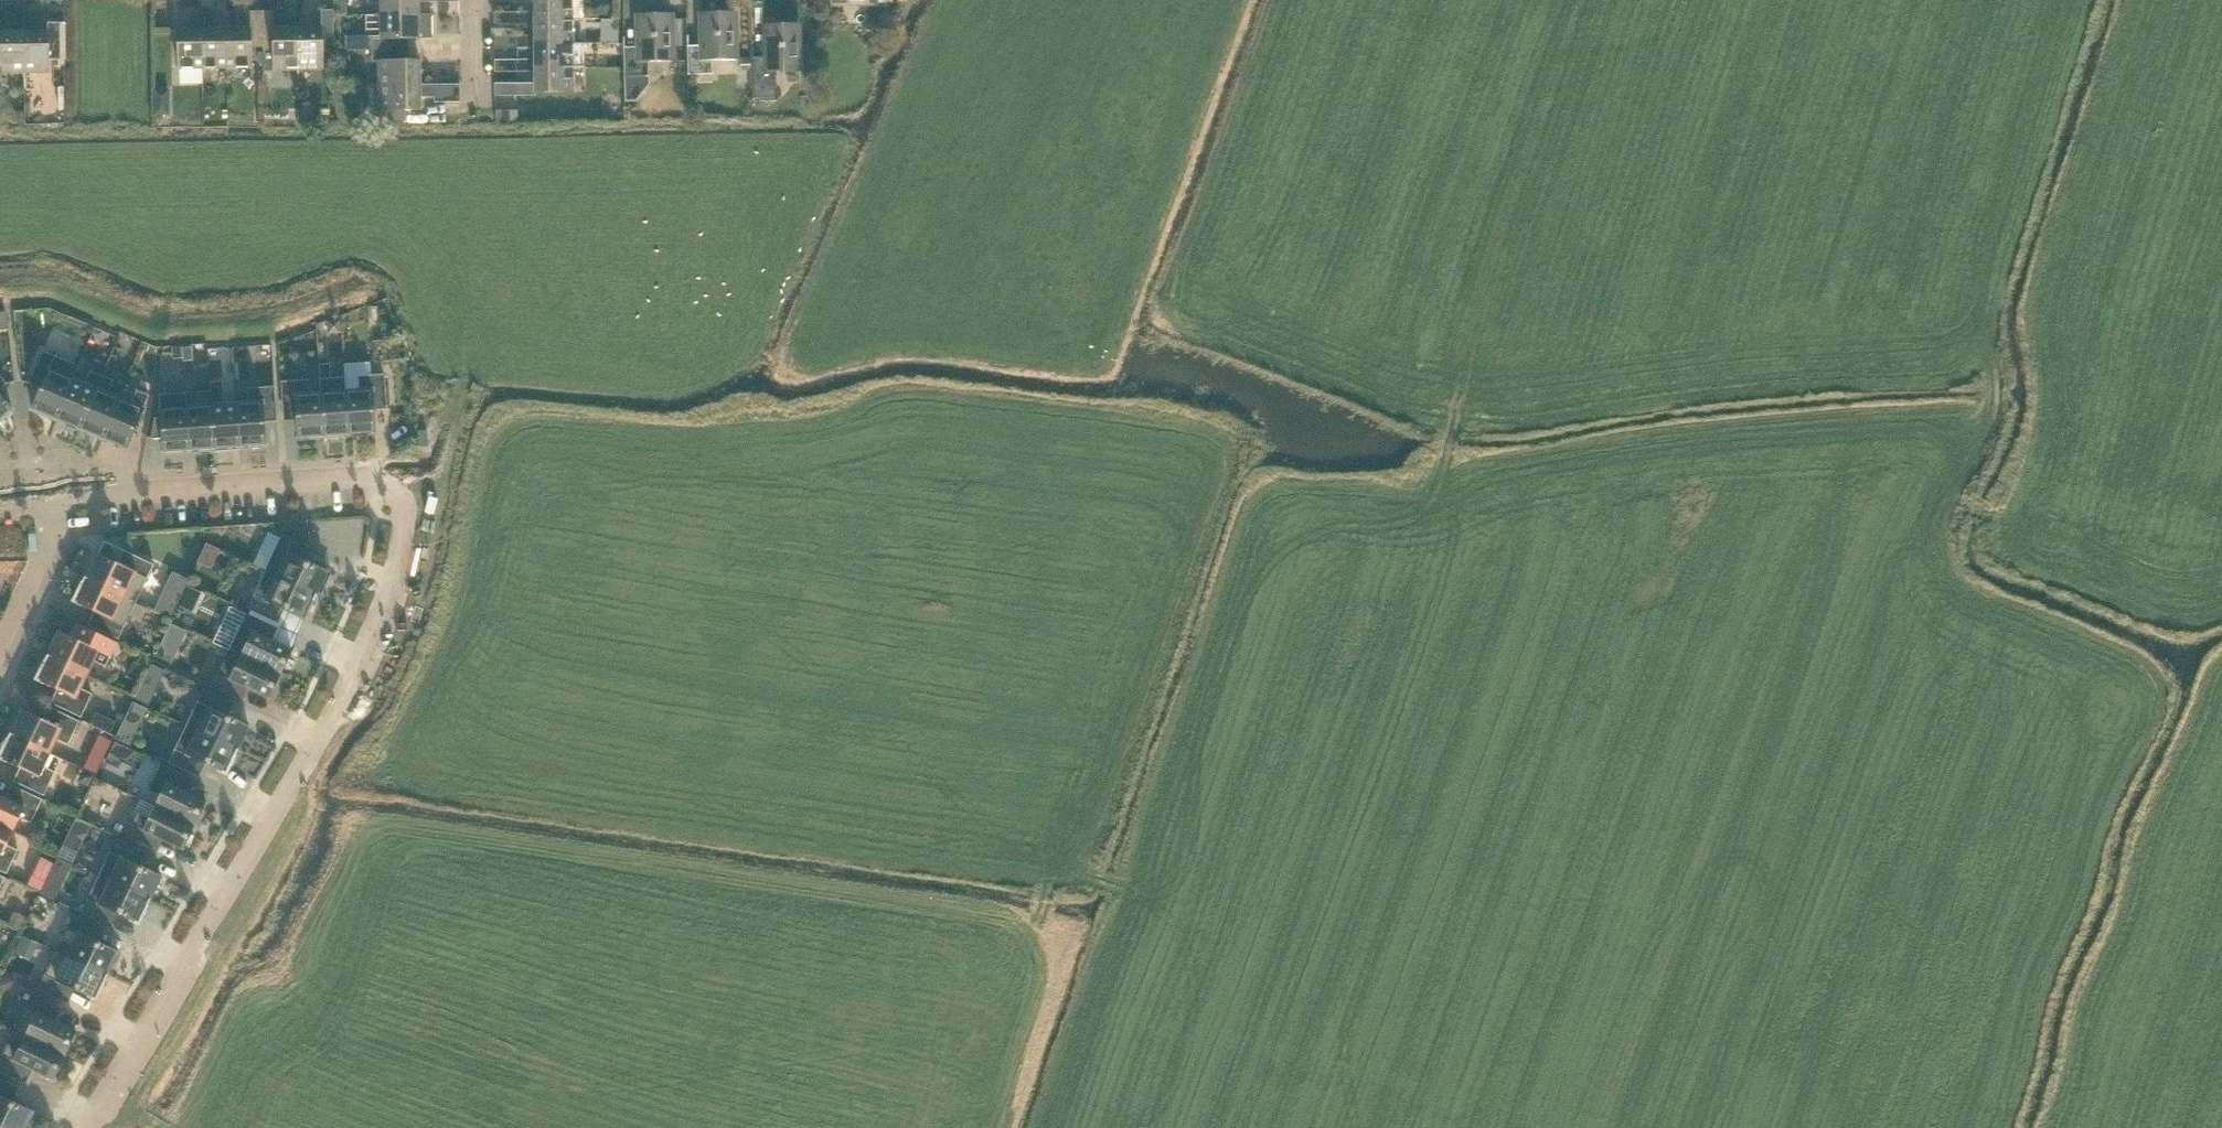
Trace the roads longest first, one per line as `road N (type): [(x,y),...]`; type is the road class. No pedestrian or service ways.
road 1 (unclassified): [(89,1127),(331,720),(397,568),(404,503),(387,484),(362,474),(141,493),(53,479)]
road 2 (residential): [(0,662),(60,534),(53,479)]

